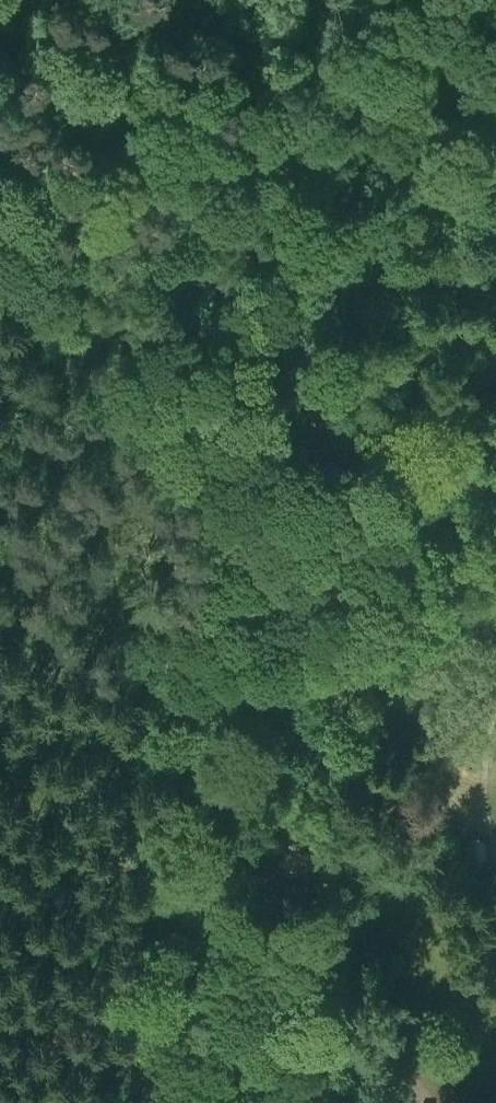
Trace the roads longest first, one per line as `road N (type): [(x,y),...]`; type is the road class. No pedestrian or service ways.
road 1 (track): [(147,1102),(136,1035),(161,909),(197,828),(331,597),(338,566),(311,430),(315,378),(350,288),(392,216),(423,89),(456,0)]
road 2 (track): [(0,17),(25,36),(73,117),(91,128),(117,127),(134,106),(141,75),(128,38),(96,0)]
road 3 (track): [(161,909),(0,992)]

